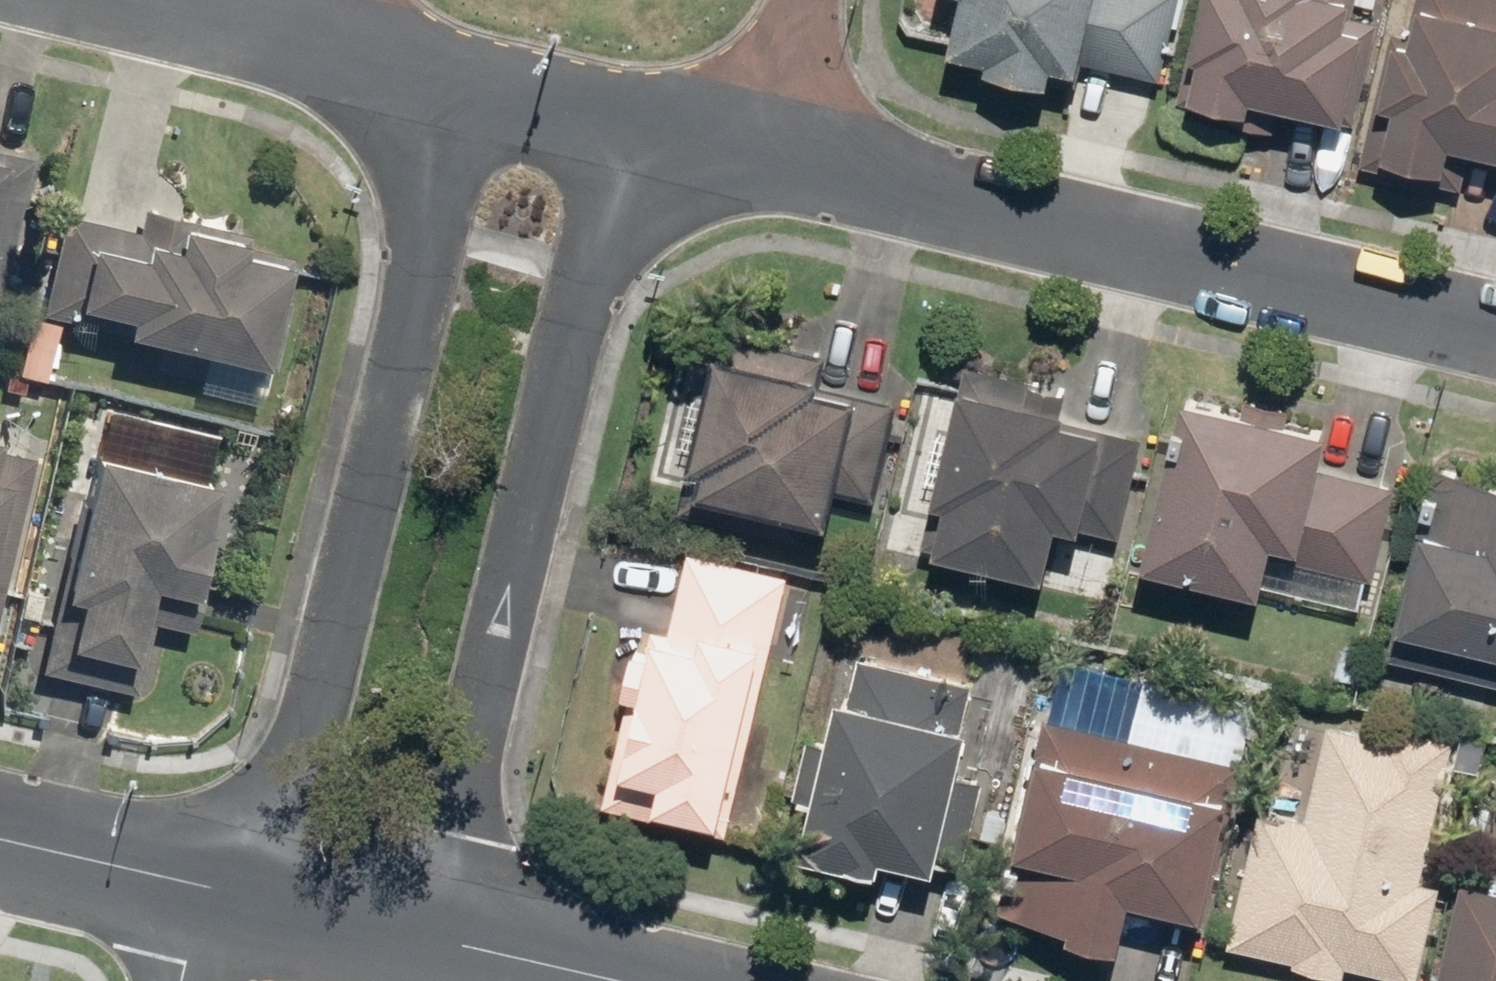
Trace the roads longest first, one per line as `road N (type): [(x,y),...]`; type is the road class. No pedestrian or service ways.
road 1 (residential): [(271,900),(462,82)]
road 2 (residential): [(621,122),(429,939)]
road 3 (residential): [(751,149),(1495,326)]
road 4 (tertiary): [(0,837),(208,885)]
road 5 (residential): [(127,0),(320,46)]
road 6 (tertiary): [(429,939),(607,980)]
road 7 (residential): [(462,82),(621,122)]
road 8 (tertiary): [(271,900),(429,939)]
road 9 (residential): [(788,0),(751,149)]
road 10 (residential): [(320,46),(462,82)]
road 11 (residential): [(621,122),(751,149)]

